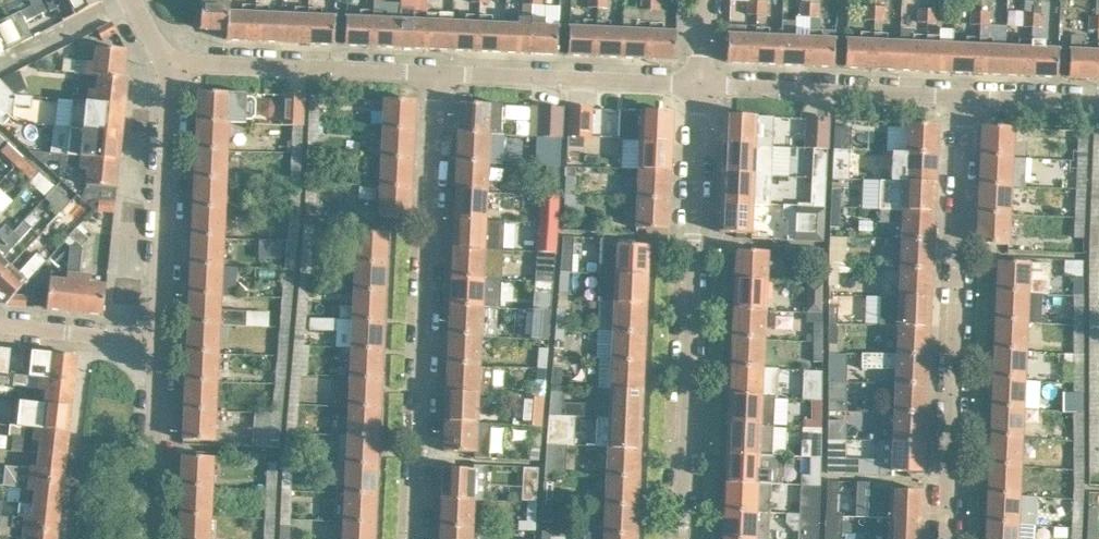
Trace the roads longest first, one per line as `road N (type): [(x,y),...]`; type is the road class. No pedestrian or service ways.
road 1 (residential): [(437,76),(416,538)]
road 2 (residential): [(677,538),(700,86)]
road 3 (residential): [(963,96),(948,538)]
road 4 (residential): [(157,342),(169,63)]
road 5 (residential): [(437,76),(169,63)]
road 6 (residential): [(963,96),(700,86)]
road 7 (residential): [(700,86),(437,76)]
road 8 (residential): [(147,538),(157,342)]
road 9 (residential): [(157,342),(0,324)]
road 10 (residential): [(1098,102),(963,96)]

